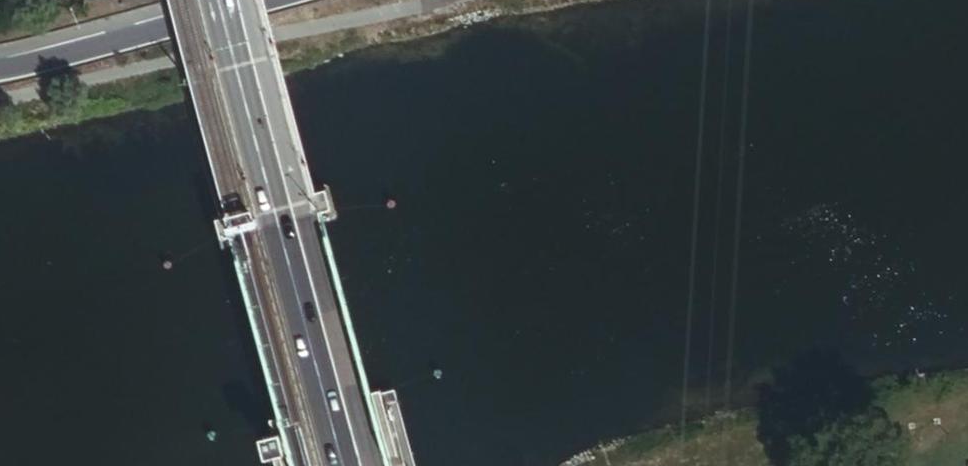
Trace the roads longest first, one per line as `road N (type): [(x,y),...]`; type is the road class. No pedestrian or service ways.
road 1 (secondary): [(221,0),(345,465)]
road 2 (trunk): [(266,0),(0,68)]

